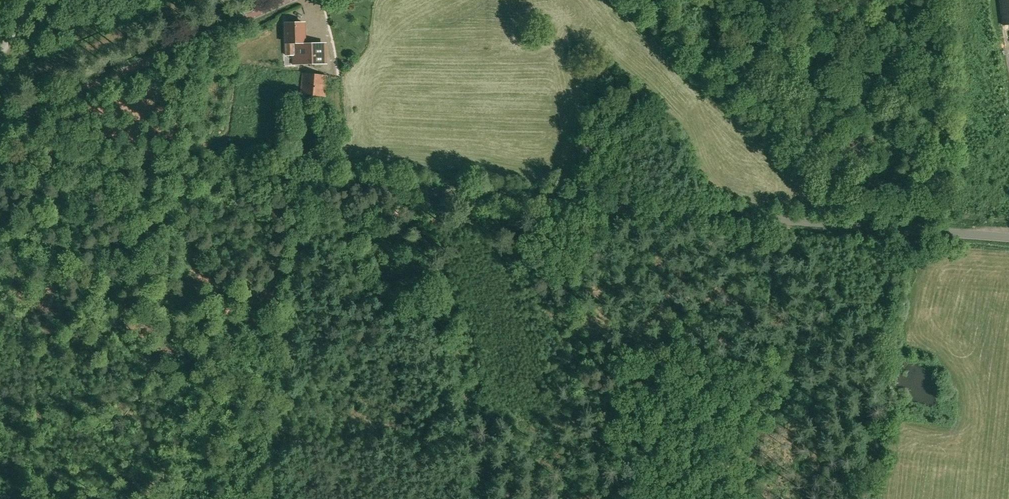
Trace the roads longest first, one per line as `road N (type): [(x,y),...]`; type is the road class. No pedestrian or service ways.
road 1 (unclassified): [(0,161),(1008,241)]
road 2 (unclassified): [(0,126),(273,0)]
road 3 (track): [(200,0),(0,91)]

